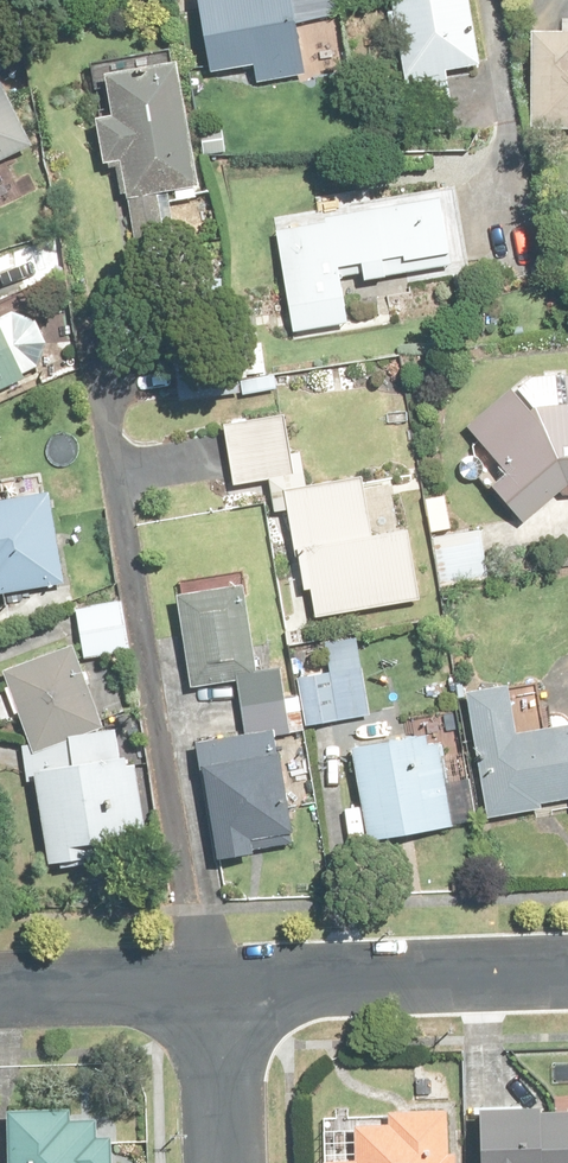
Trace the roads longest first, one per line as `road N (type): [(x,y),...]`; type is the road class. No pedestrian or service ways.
road 1 (residential): [(220,983),(567,972)]
road 2 (residential): [(0,992),(220,983)]
road 3 (residential): [(226,1162),(220,983)]

